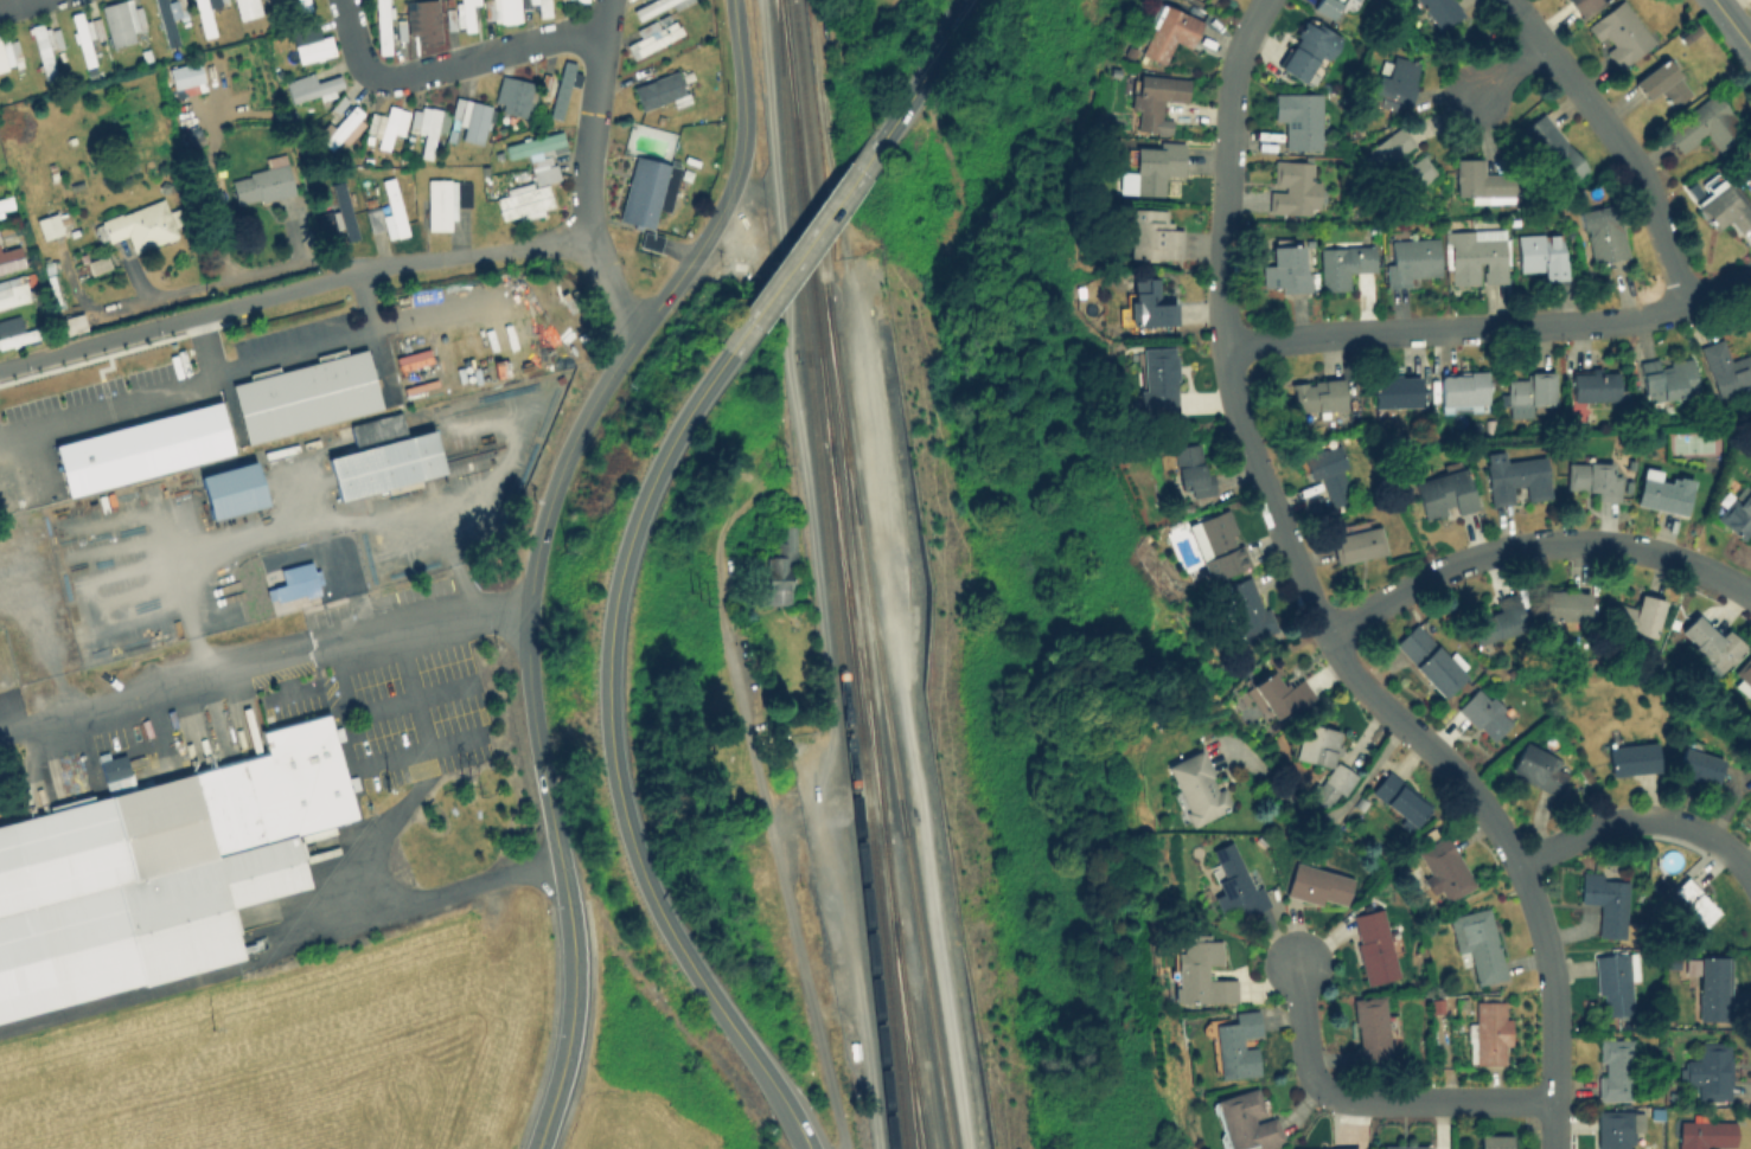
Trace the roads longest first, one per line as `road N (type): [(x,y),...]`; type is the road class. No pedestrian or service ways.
road 1 (tertiary): [(560,850),(528,630),(542,533),(558,475),(611,371),(724,206),(742,133),(733,0)]
road 2 (residential): [(1551,1148),(1552,984),(1523,865),(1308,593),(1231,389),(1226,345)]
road 3 (secondary): [(809,1148),(663,919),(624,828),(607,751),(601,661),(614,567),(659,444),(724,351)]
road 4 (residential): [(838,1148),(733,665),(714,609),(714,533),(746,469)]
road 5 (residential): [(1750,276),(1688,306),(1621,321),(1226,345)]
road 6 (residential): [(1750,593),(1644,547),(1564,540),(1488,554),(1330,631)]
road 7 (residential): [(1553,1100),(1350,1103),(1327,1096),(1304,1065),(1296,961)]
road 8 (residential): [(1508,0),(1638,162),(1688,306)]
road 9 (residential): [(1226,345),(1232,64),(1265,0)]
road 10 (tertiary): [(536,1148),(562,1073),(575,982),(560,850)]
road 11 (secondary): [(724,351),(878,142)]
road 12 (residential): [(1750,873),(1717,840),(1662,820),(1591,827),(1523,865)]
road 13 (secondary): [(878,142),(961,0)]

